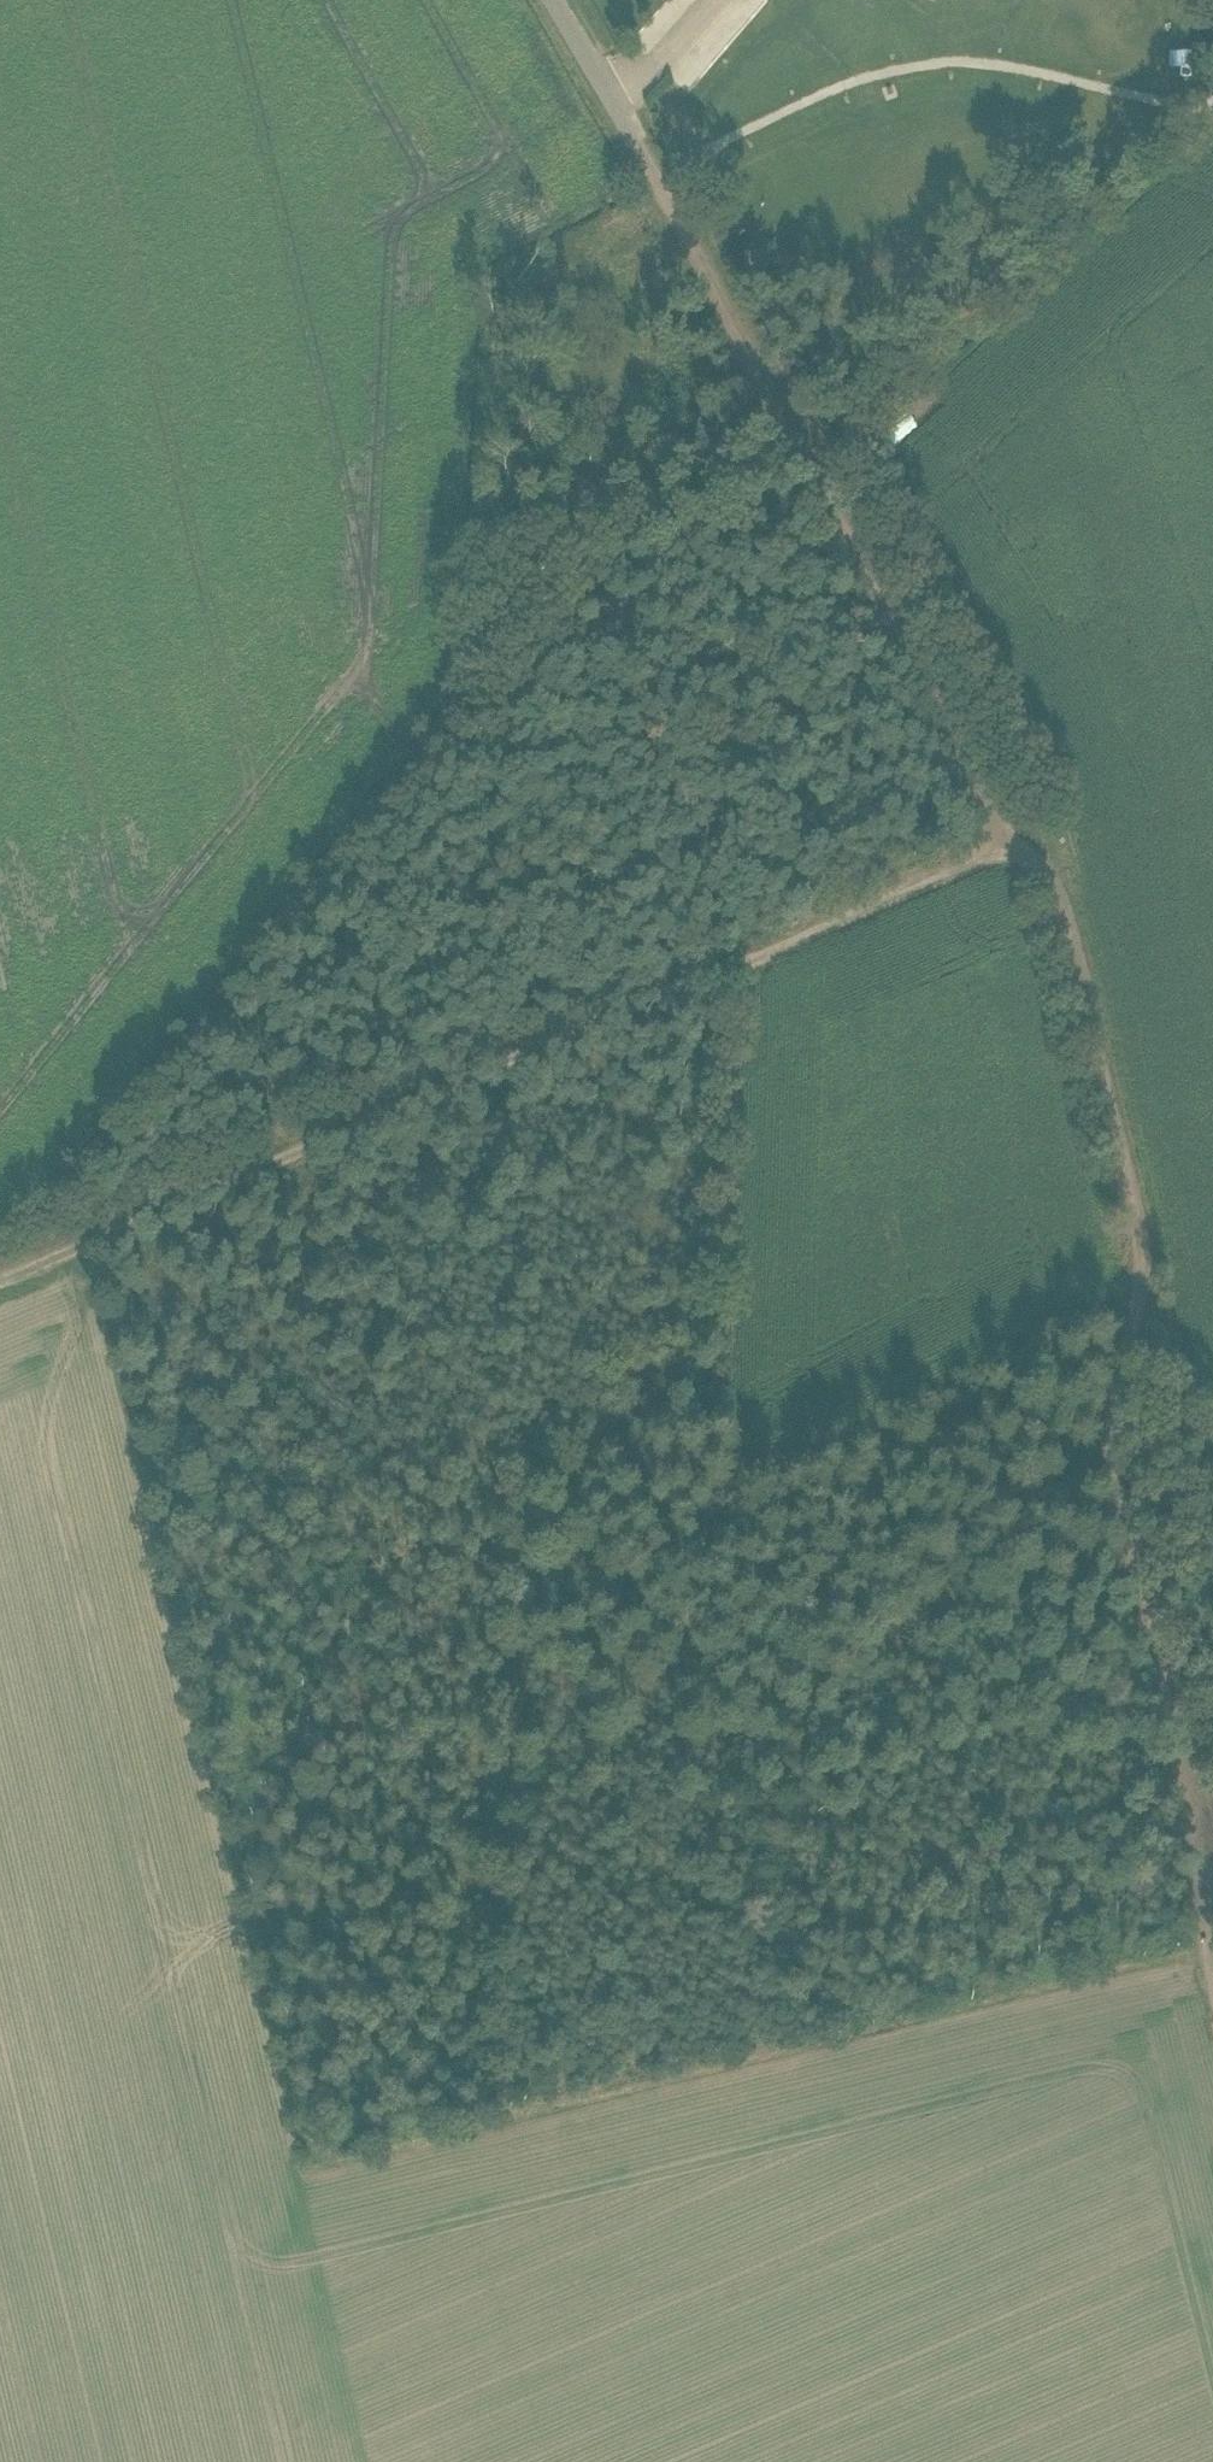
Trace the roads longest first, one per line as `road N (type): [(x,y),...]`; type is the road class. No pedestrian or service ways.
road 1 (track): [(1212,1982),(1207,1855),(1108,1431),(1147,1251),(1055,877),(1007,852),(557,0)]
road 2 (track): [(0,1282),(1007,852)]

